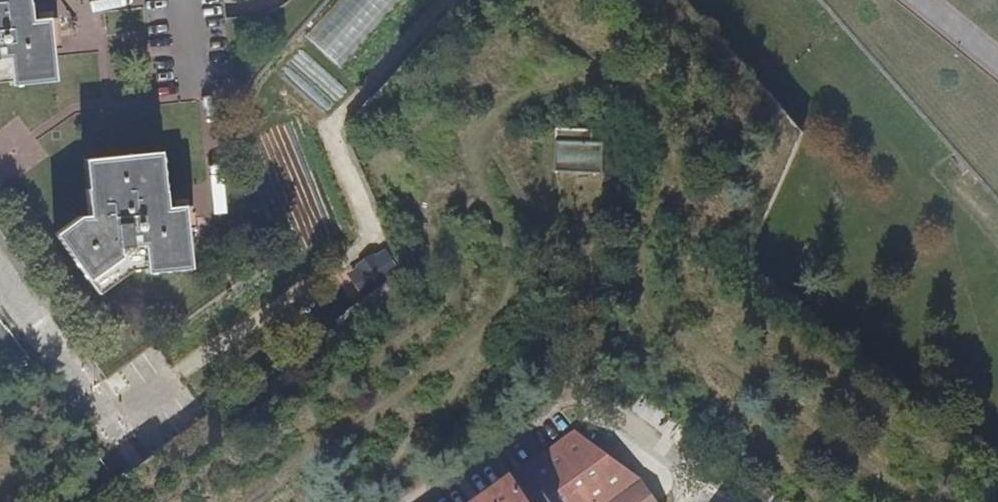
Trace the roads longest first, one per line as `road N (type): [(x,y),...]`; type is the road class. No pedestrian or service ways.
road 1 (residential): [(0,279),(133,470)]

